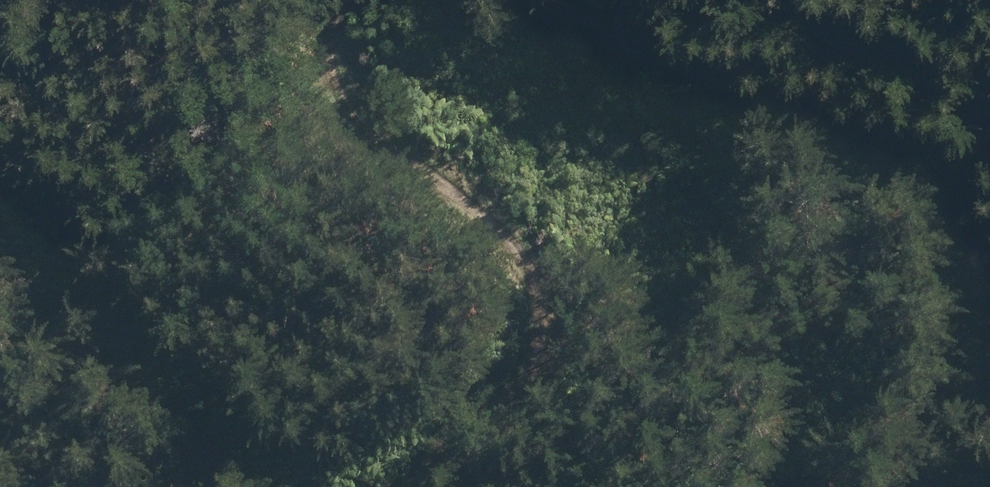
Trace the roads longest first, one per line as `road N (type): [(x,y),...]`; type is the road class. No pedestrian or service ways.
road 1 (track): [(898,486),(937,374),(952,244),(908,169),(827,118),(572,0)]
road 2 (track): [(302,0),(309,61),(369,144),(496,241),(522,300),(498,381),(366,486)]
road 3 (track): [(260,486),(18,298),(0,274)]

